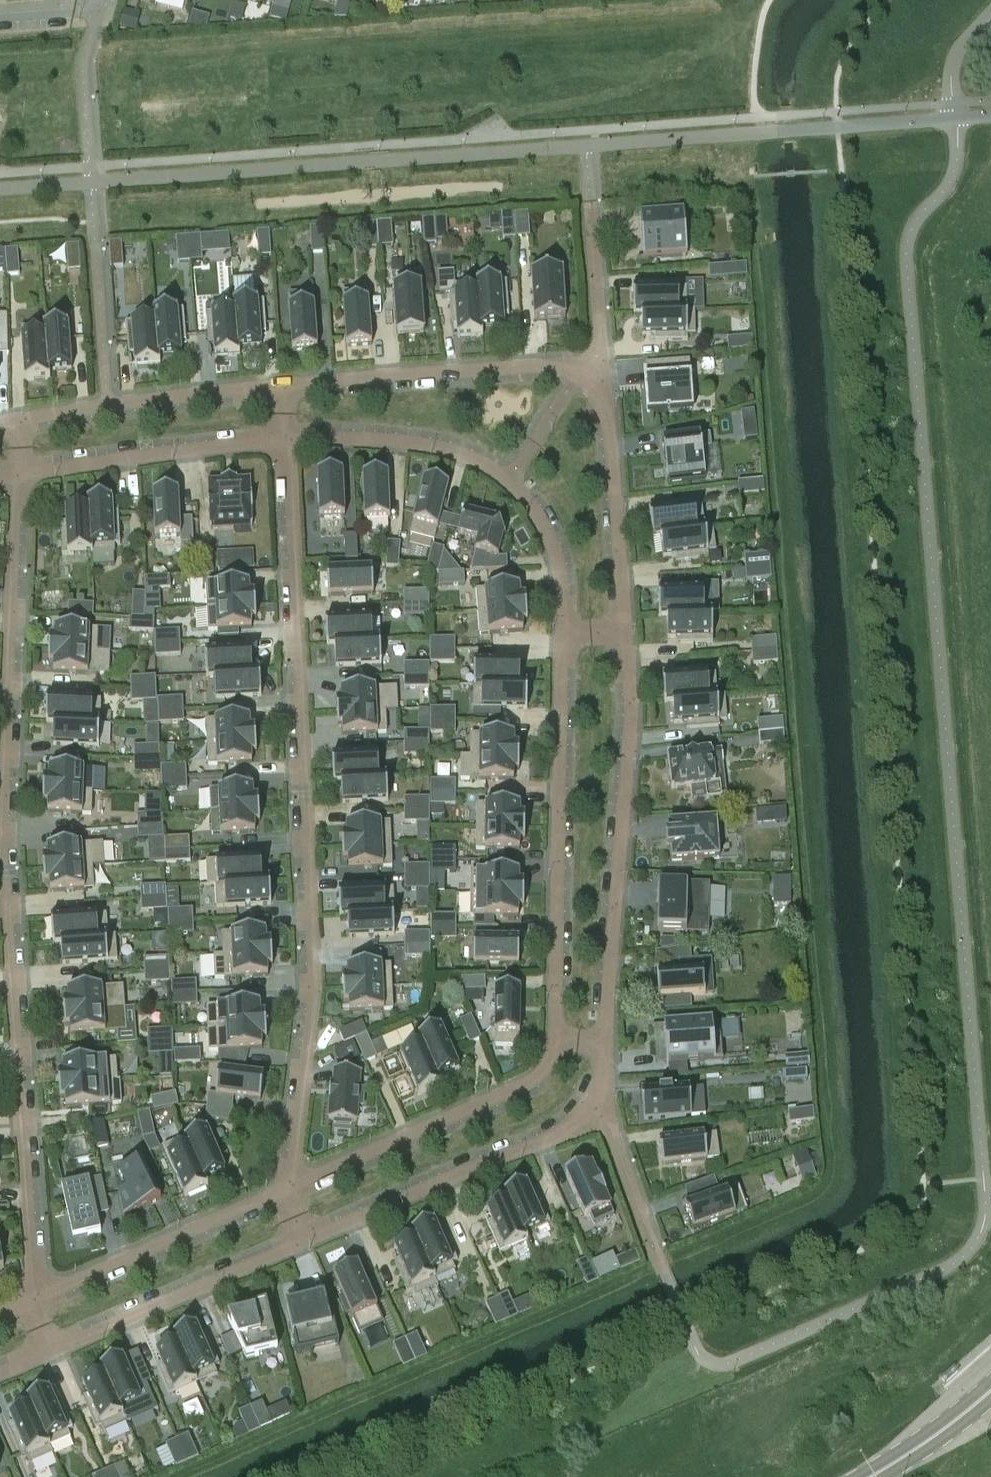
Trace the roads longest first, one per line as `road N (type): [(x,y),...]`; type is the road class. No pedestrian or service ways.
road 1 (residential): [(627,632),(605,418),(582,374),(514,370),(283,390),(108,407),(0,428)]
road 2 (residential): [(34,1297),(5,872),(22,479)]
road 3 (residential): [(282,440),(313,991),(288,1193)]
road 4 (residential): [(608,1044),(629,749),(627,632)]
road 5 (residential): [(563,633),(553,1038)]
road 6 (residential): [(282,440),(399,444),(455,454),(508,478),(548,534),(563,633)]
road 7 (residential): [(305,1239),(587,1128),(601,1108),(608,1044)]
road 8 (residential): [(553,1038),(547,1065),(517,1089),(288,1193)]
road 9 (residential): [(52,1353),(305,1239)]
road 10 (residential): [(288,1193),(34,1297)]
road 11 (residential): [(22,479),(282,440)]
road 12 (primary): [(873,1476),(988,1394)]

